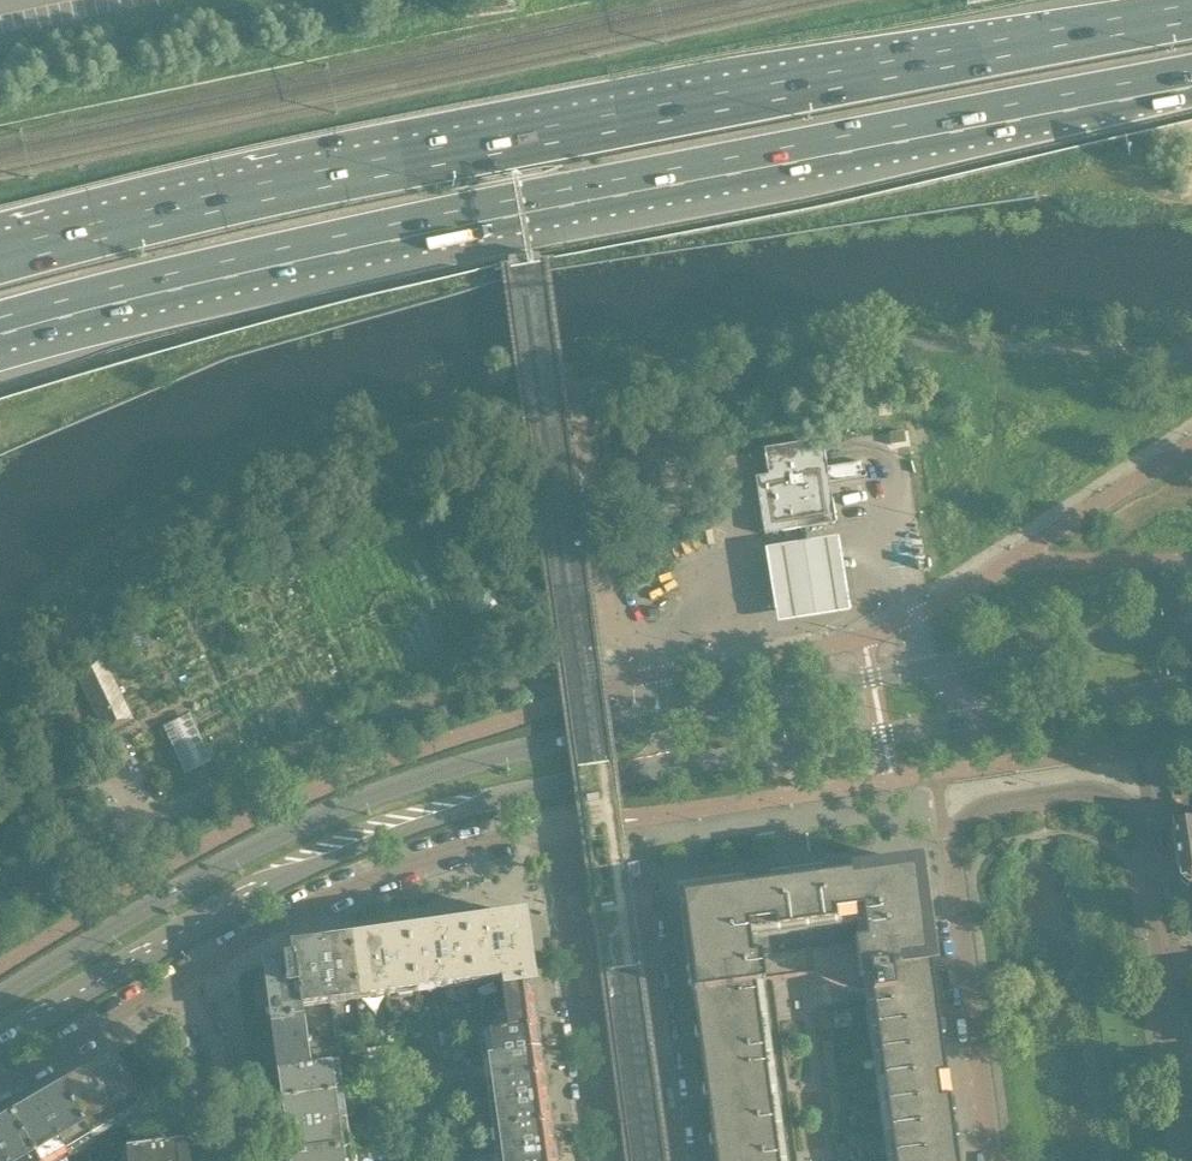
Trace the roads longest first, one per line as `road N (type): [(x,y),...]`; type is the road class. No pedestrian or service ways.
road 1 (secondary): [(0,1039),(258,889),(506,799),(1191,685)]
road 2 (motorway): [(0,327),(455,219),(1191,78)]
road 3 (motorway): [(1191,10),(274,189),(0,258)]
road 4 (secondary): [(660,719),(492,759),(320,818),(207,874),(0,998)]
road 5 (residential): [(1162,959),(1143,825),(1118,800),(1081,792),(992,806),(959,826),(950,843),(994,1160)]
road 6 (secondary): [(1191,624),(660,719)]
road 7 (residential): [(176,982),(295,913),(396,871),(518,834),(554,837)]
road 8 (residential): [(573,912),(632,905),(645,918),(680,1160)]
road 9 (residential): [(653,675),(648,647),(604,599),(578,413)]
road 10 (residential): [(606,1160),(573,912)]
road 11 (residential): [(0,1085),(176,982)]
road 12 (residential): [(1189,1160),(1162,959)]
road 13 (residential): [(176,982),(221,1075),(235,1160)]

